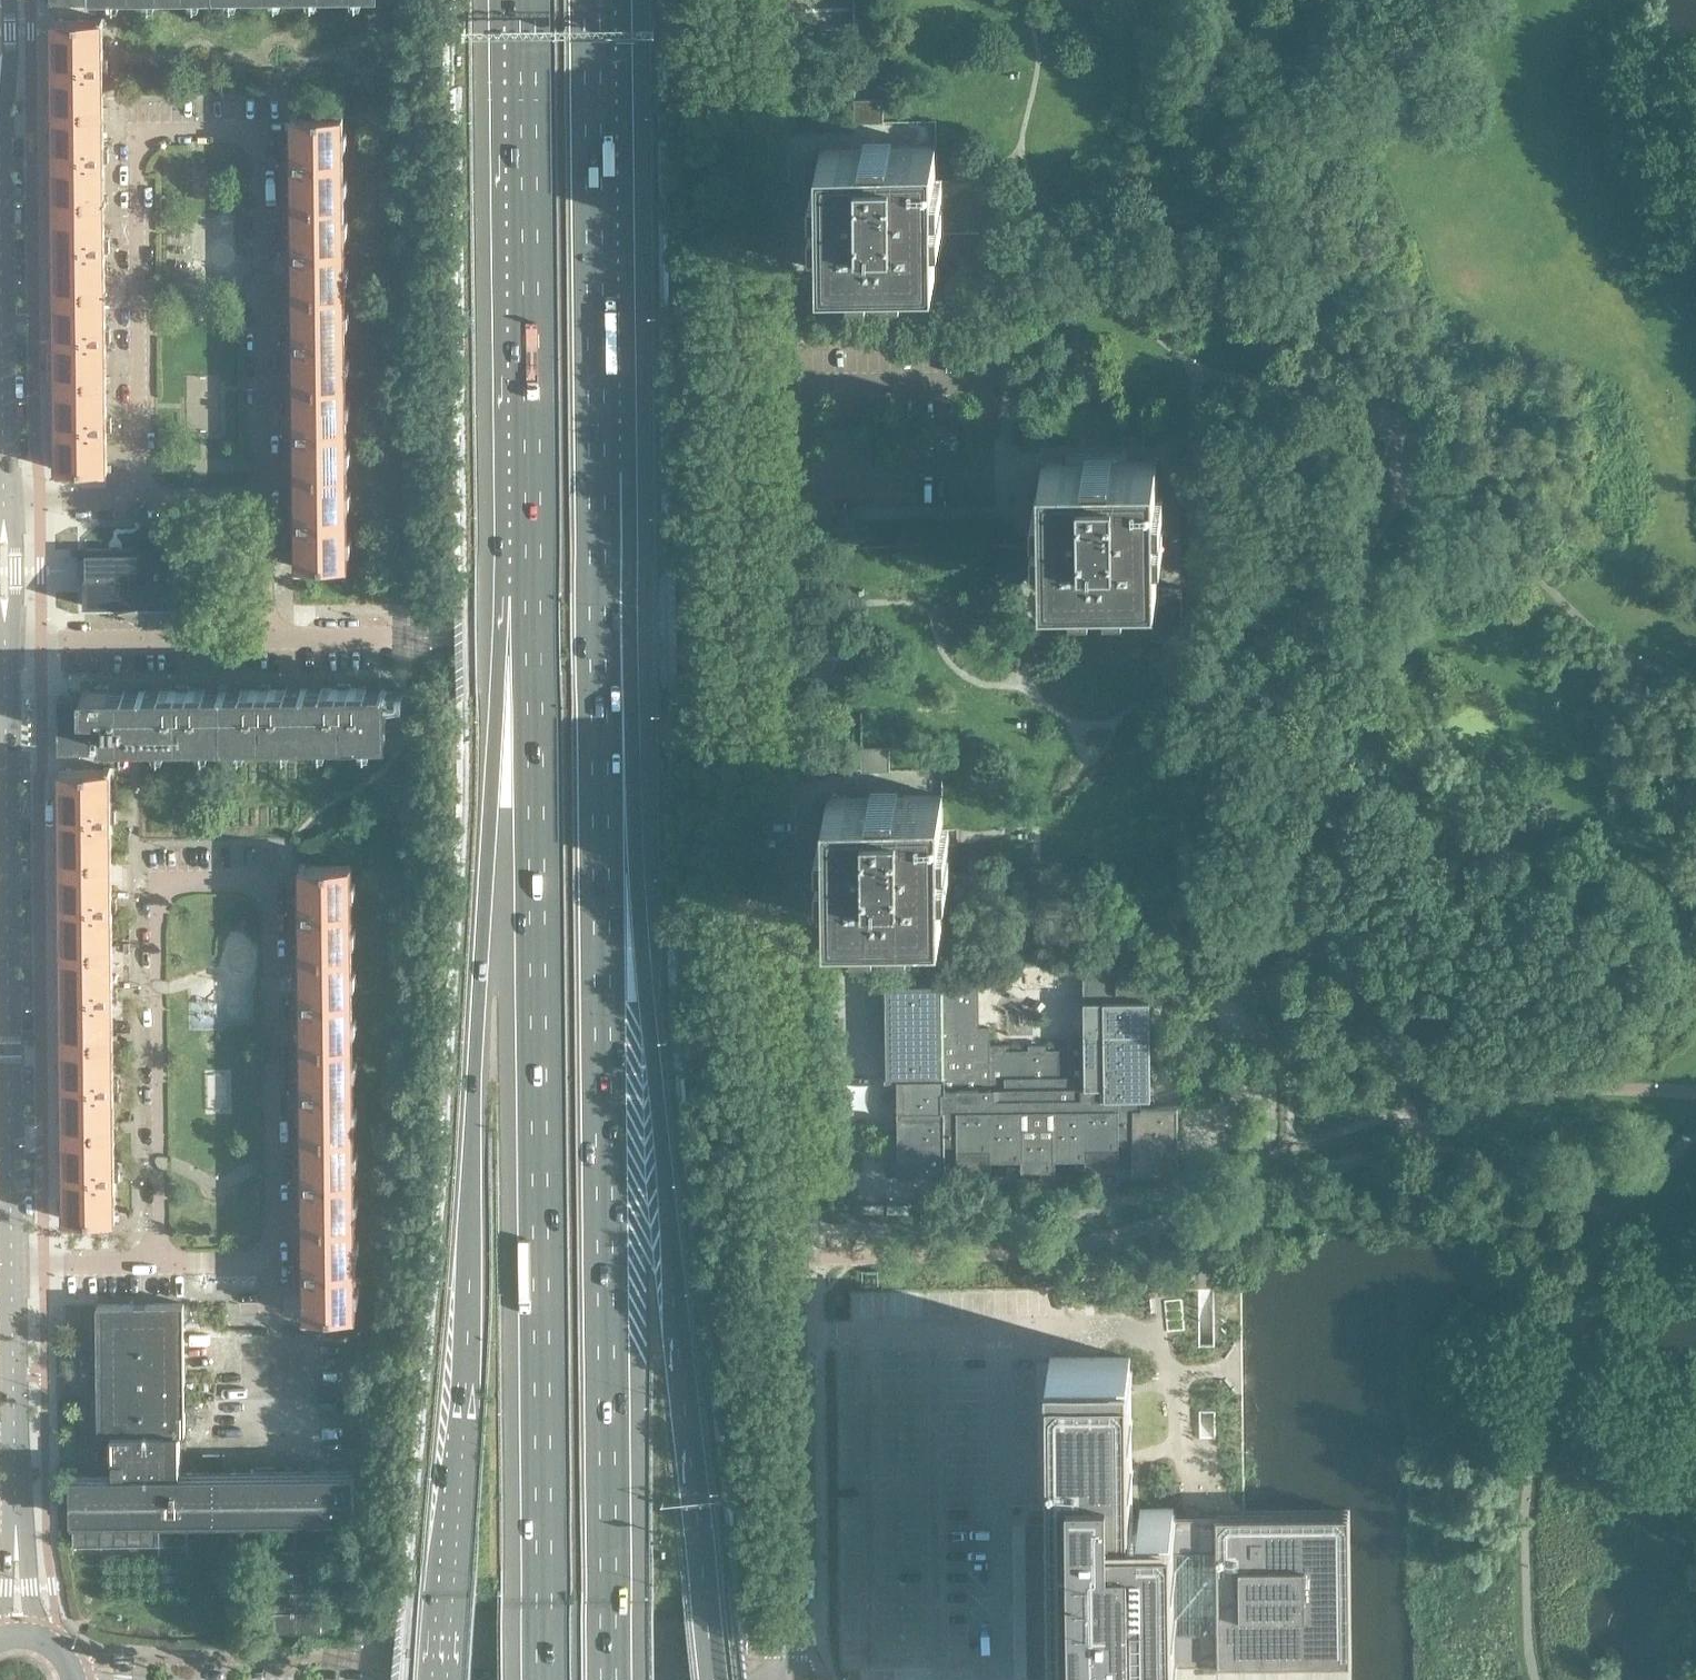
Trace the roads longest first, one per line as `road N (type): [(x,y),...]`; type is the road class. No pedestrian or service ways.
road 1 (unclassified): [(796,1679),(789,1221),(746,979),(747,606),(736,344),(741,0)]
road 2 (motorway): [(534,591),(490,807),(464,1362),(440,1679)]
road 3 (motorway): [(534,591),(545,1679)]
road 4 (motorway): [(716,1679),(646,1000),(600,764)]
road 5 (motorway): [(611,1679),(600,764)]
road 6 (motorway): [(600,764),(591,0)]
road 7 (residential): [(156,875),(274,873),(283,1241),(264,1263),(165,1263)]
road 8 (motorway): [(527,0),(534,591)]
road 9 (residential): [(263,493),(259,132),(136,134)]
road 10 (tertiary): [(10,1116),(6,655)]
road 11 (residential): [(165,1263),(156,875)]
road 12 (residential): [(141,493),(136,134)]
road 13 (tertiary): [(18,1640),(17,1382)]
road 14 (residential): [(6,655),(262,637)]
road 15 (tertiary): [(5,495),(1,314)]
road 16 (tertiary): [(6,655),(5,495)]
road 17 (tertiary): [(14,1267),(10,1116)]
road 18 (residential): [(14,1267),(165,1263)]
road 19 (residential): [(262,637),(263,493)]
road 20 (residential): [(5,495),(141,493)]
road 21 (residential): [(141,493),(263,493)]

